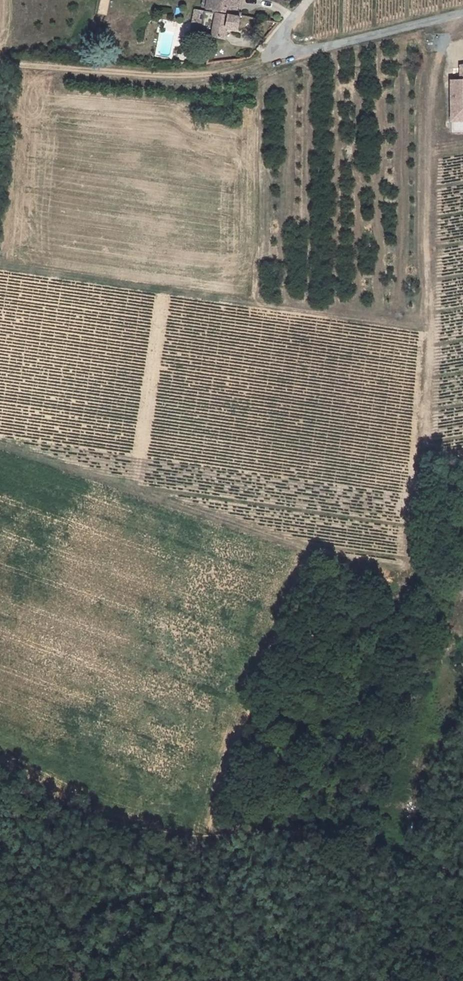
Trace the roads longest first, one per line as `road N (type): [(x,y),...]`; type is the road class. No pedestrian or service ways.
road 1 (track): [(421,863),(398,825),(444,659),(444,631),(417,586),(442,20)]
road 2 (track): [(0,762),(119,817),(216,836),(311,831),(462,874)]
road 3 (track): [(306,0),(266,59),(216,74),(0,63)]
road 4 (residential): [(266,59),(462,15)]

